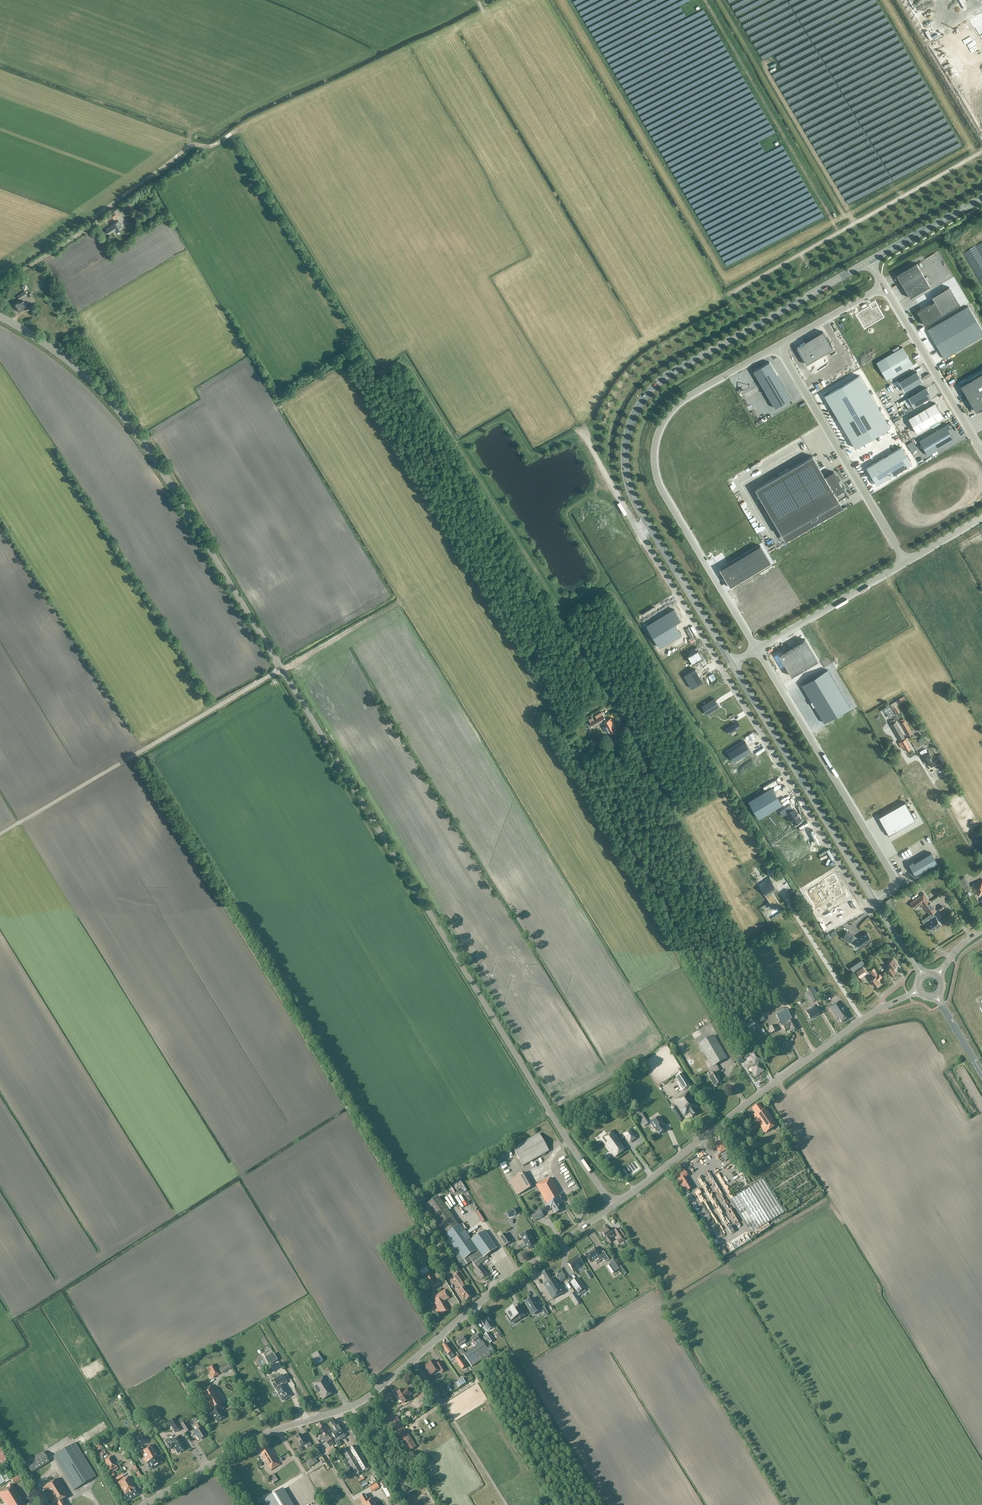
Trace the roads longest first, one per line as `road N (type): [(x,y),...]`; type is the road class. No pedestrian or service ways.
road 1 (tertiary): [(613,1206),(145,446),(60,355),(0,318)]
road 2 (unclassified): [(868,906),(639,532)]
road 3 (track): [(346,365),(552,706),(536,712)]
road 4 (track): [(618,706),(815,1054)]
road 5 (primary): [(649,526),(630,490),(625,456),(648,394),(869,261)]
road 6 (unclassified): [(757,650),(662,491),(654,453),(674,407),(777,345)]
road 7 (tertiary): [(613,1206),(504,1283),(376,1392),(305,1421)]
road 8 (track): [(342,368),(363,355),(379,372),(409,368),(564,619)]
road 9 (tertiary): [(613,1206),(881,1008)]
road 10 (unclassified): [(875,901),(891,888),(892,874),(757,650)]
road 11 (track): [(981,151),(725,295)]
road 12 (primary): [(875,901),(732,664)]
road 13 (unclassified): [(904,562),(777,345)]
road 14 (track): [(839,232),(718,21)]
road 15 (unclassified): [(884,286),(981,454)]
road 16 (tertiary): [(305,1421),(247,1443),(143,1504)]
road 17 (unclassified): [(904,562),(757,650)]
road 18 (primary): [(732,664),(649,526)]
road 19 (primary): [(869,261),(981,198)]
road 20 (unclassified): [(777,345),(884,286)]

